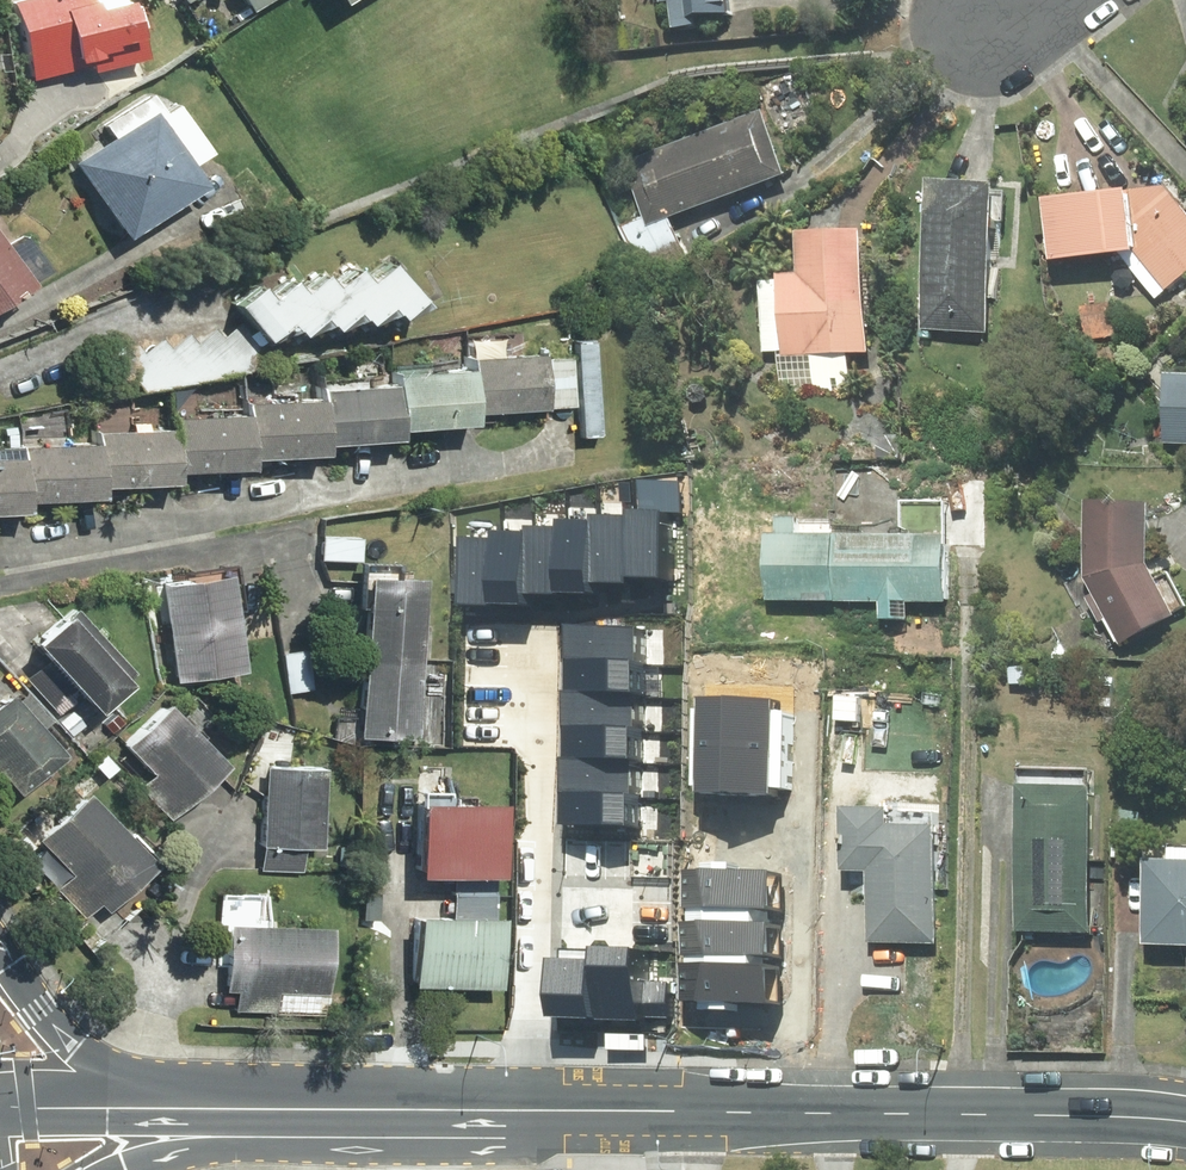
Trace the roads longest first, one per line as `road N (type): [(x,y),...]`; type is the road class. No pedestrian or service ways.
road 1 (secondary): [(1185,1123),(230,1109)]
road 2 (primary): [(0,955),(41,1011),(128,1071),(230,1109)]
road 3 (secondary): [(230,1109),(0,1108)]
road 4 (primary): [(230,1109),(113,1169)]

